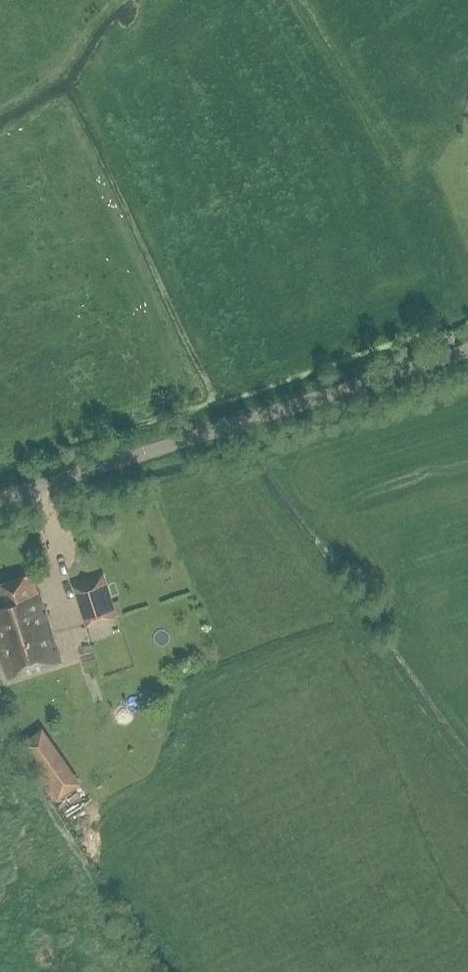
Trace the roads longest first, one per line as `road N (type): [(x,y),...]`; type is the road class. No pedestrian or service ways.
road 1 (unclassified): [(0,504),(467,353)]

